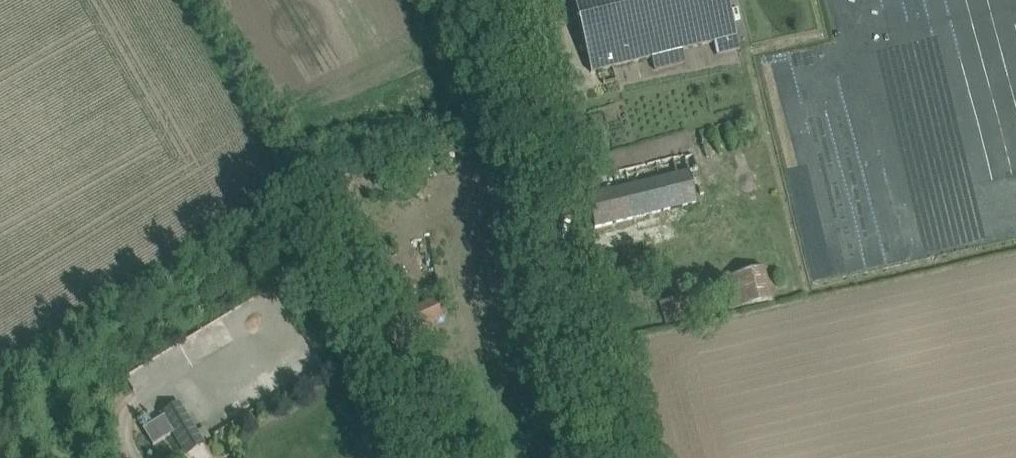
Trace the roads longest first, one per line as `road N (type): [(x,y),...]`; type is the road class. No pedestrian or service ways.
road 1 (unclassified): [(606,457),(486,0)]

